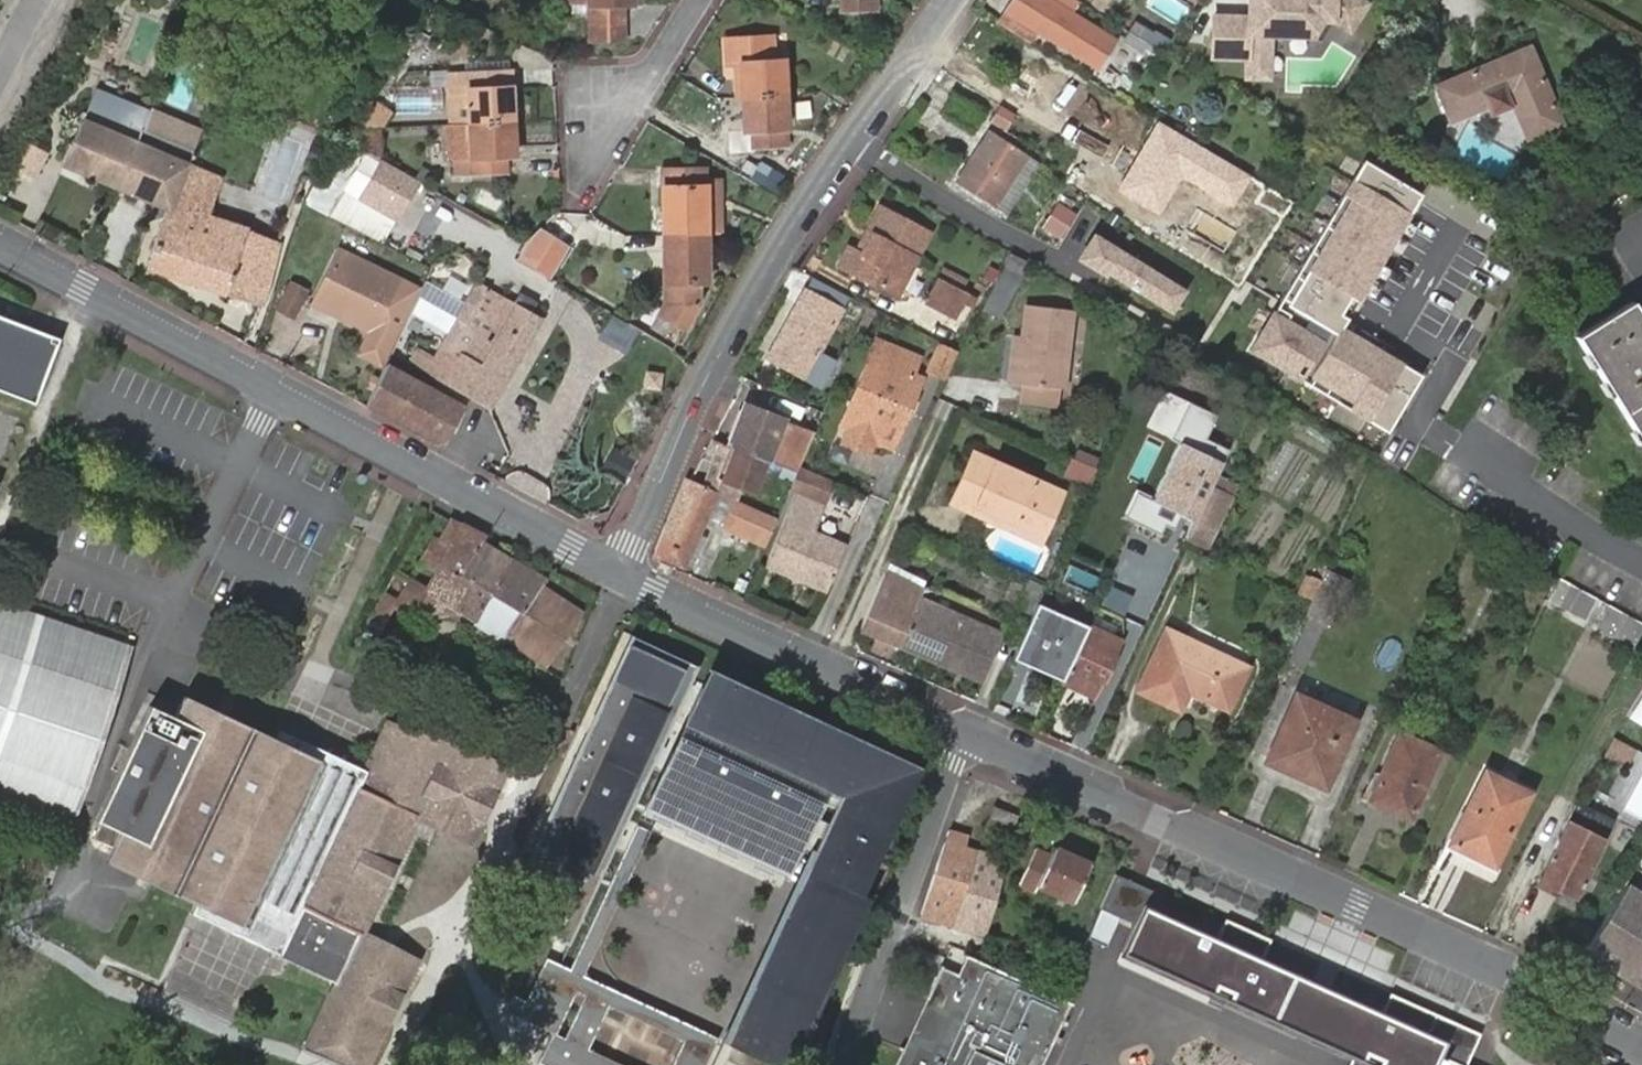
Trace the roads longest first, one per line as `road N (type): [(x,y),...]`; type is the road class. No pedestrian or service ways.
road 1 (residential): [(624,570),(1504,971),(1641,1047)]
road 2 (residential): [(0,246),(624,570)]
road 3 (residential): [(948,0),(798,227),(701,392),(624,570)]
road 4 (residential): [(1641,562),(1435,434)]
road 5 (residential): [(698,0),(649,82),(598,109)]

